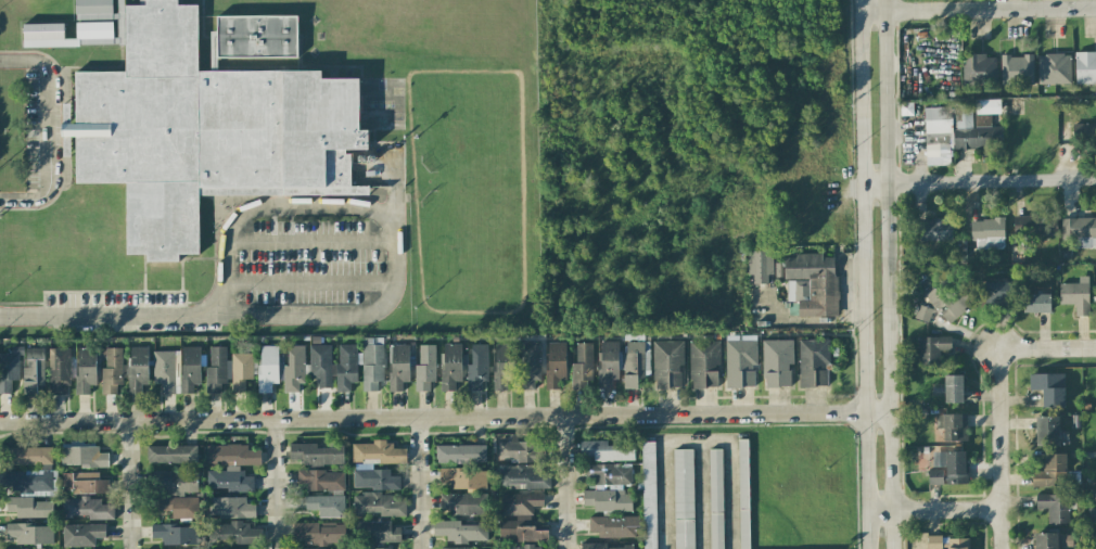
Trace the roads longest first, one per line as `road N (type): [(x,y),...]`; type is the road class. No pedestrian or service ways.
road 1 (residential): [(0,421),(889,413)]
road 2 (tertiary): [(893,548),(883,0)]
road 3 (tertiary): [(859,0),(866,548)]
road 4 (residential): [(1095,9),(859,12)]
road 5 (residential): [(1095,182),(863,184)]
road 6 (residential): [(1095,346),(1010,353),(999,375),(1001,413)]
road 7 (residential): [(1003,510),(866,514)]
road 8 (residential): [(1001,413),(1003,548)]
road 9 (residential): [(570,548),(566,414)]
road 10 (residential): [(425,548),(421,417)]
road 11 (residential): [(280,548),(278,419)]
road 12 (residential): [(133,548),(130,420)]

